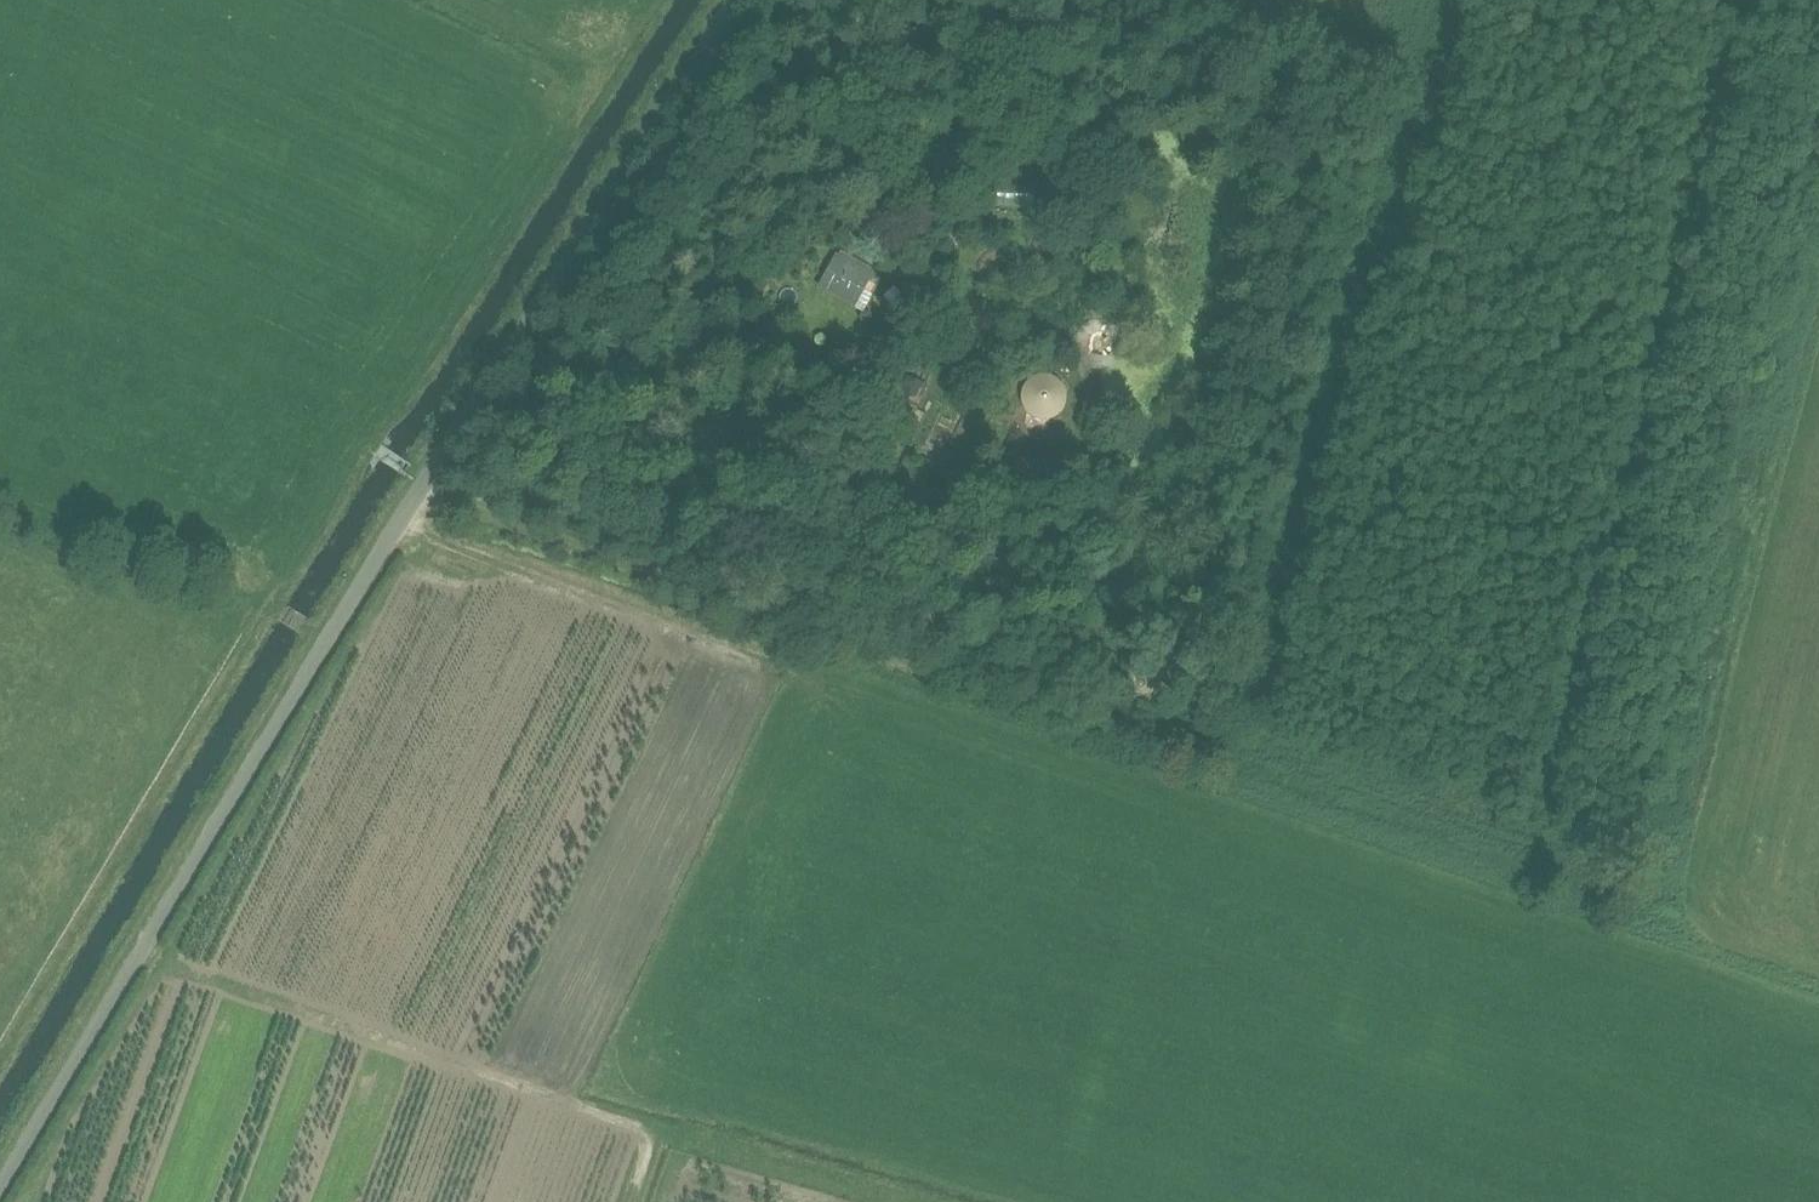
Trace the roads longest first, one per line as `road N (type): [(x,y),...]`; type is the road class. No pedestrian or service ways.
road 1 (unclassified): [(0,1184),(411,498),(731,0)]
road 2 (track): [(423,479),(707,575),(735,577),(743,566),(744,475)]

